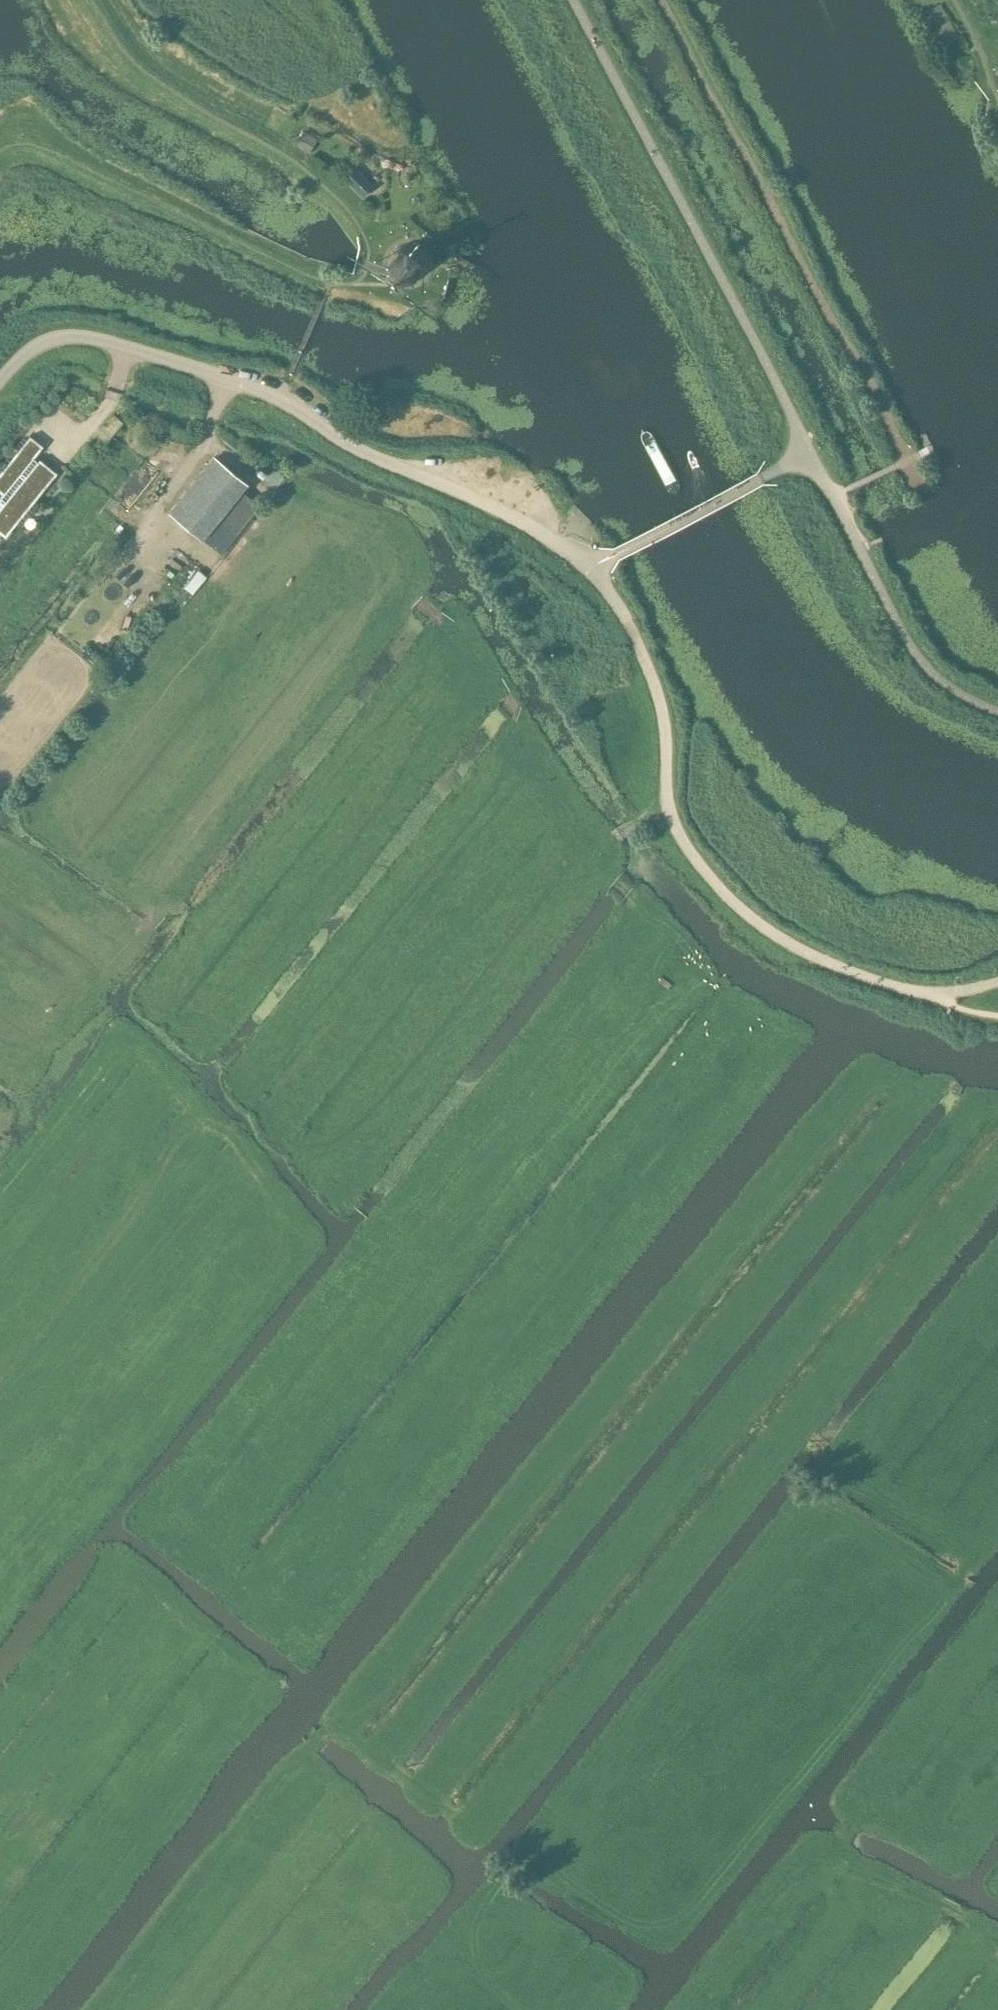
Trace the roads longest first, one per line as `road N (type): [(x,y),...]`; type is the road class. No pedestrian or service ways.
road 1 (track): [(944,994),(871,978),(784,941),(752,920),(695,860),(666,801),(667,738),(649,670),(590,565)]
road 2 (track): [(997,1961),(972,1922),(850,1864),(734,2009)]

